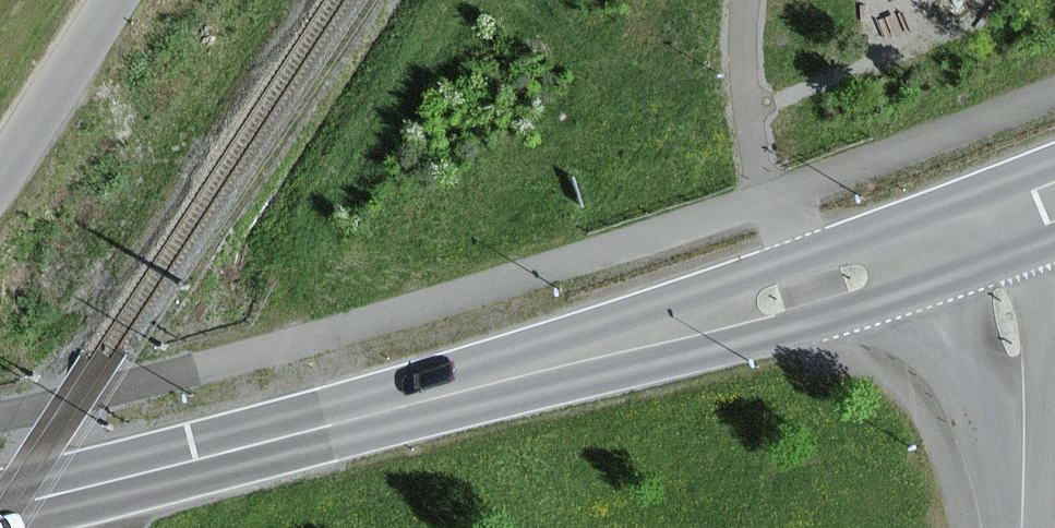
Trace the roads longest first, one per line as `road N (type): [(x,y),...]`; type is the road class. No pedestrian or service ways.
road 1 (secondary): [(992,224),(813,288),(0,507)]
road 2 (residential): [(1023,527),(1027,385),(1020,319),(992,224)]
road 3 (unclassified): [(0,185),(120,0)]

